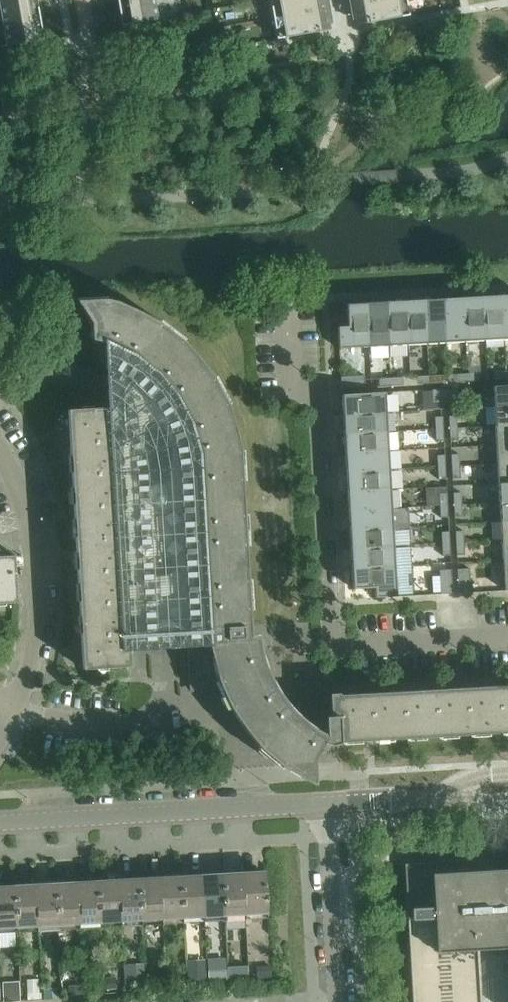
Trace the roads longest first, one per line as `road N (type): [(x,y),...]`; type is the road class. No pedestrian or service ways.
road 1 (residential): [(507,636),(333,646),(316,402),(289,384),(286,308)]
road 2 (unclassified): [(0,823),(325,805)]
road 3 (residential): [(0,739),(34,643),(34,553),(16,478),(0,451)]
road 4 (unclassified): [(338,1001),(325,805)]
road 5 (unclassified): [(325,805),(507,792)]

